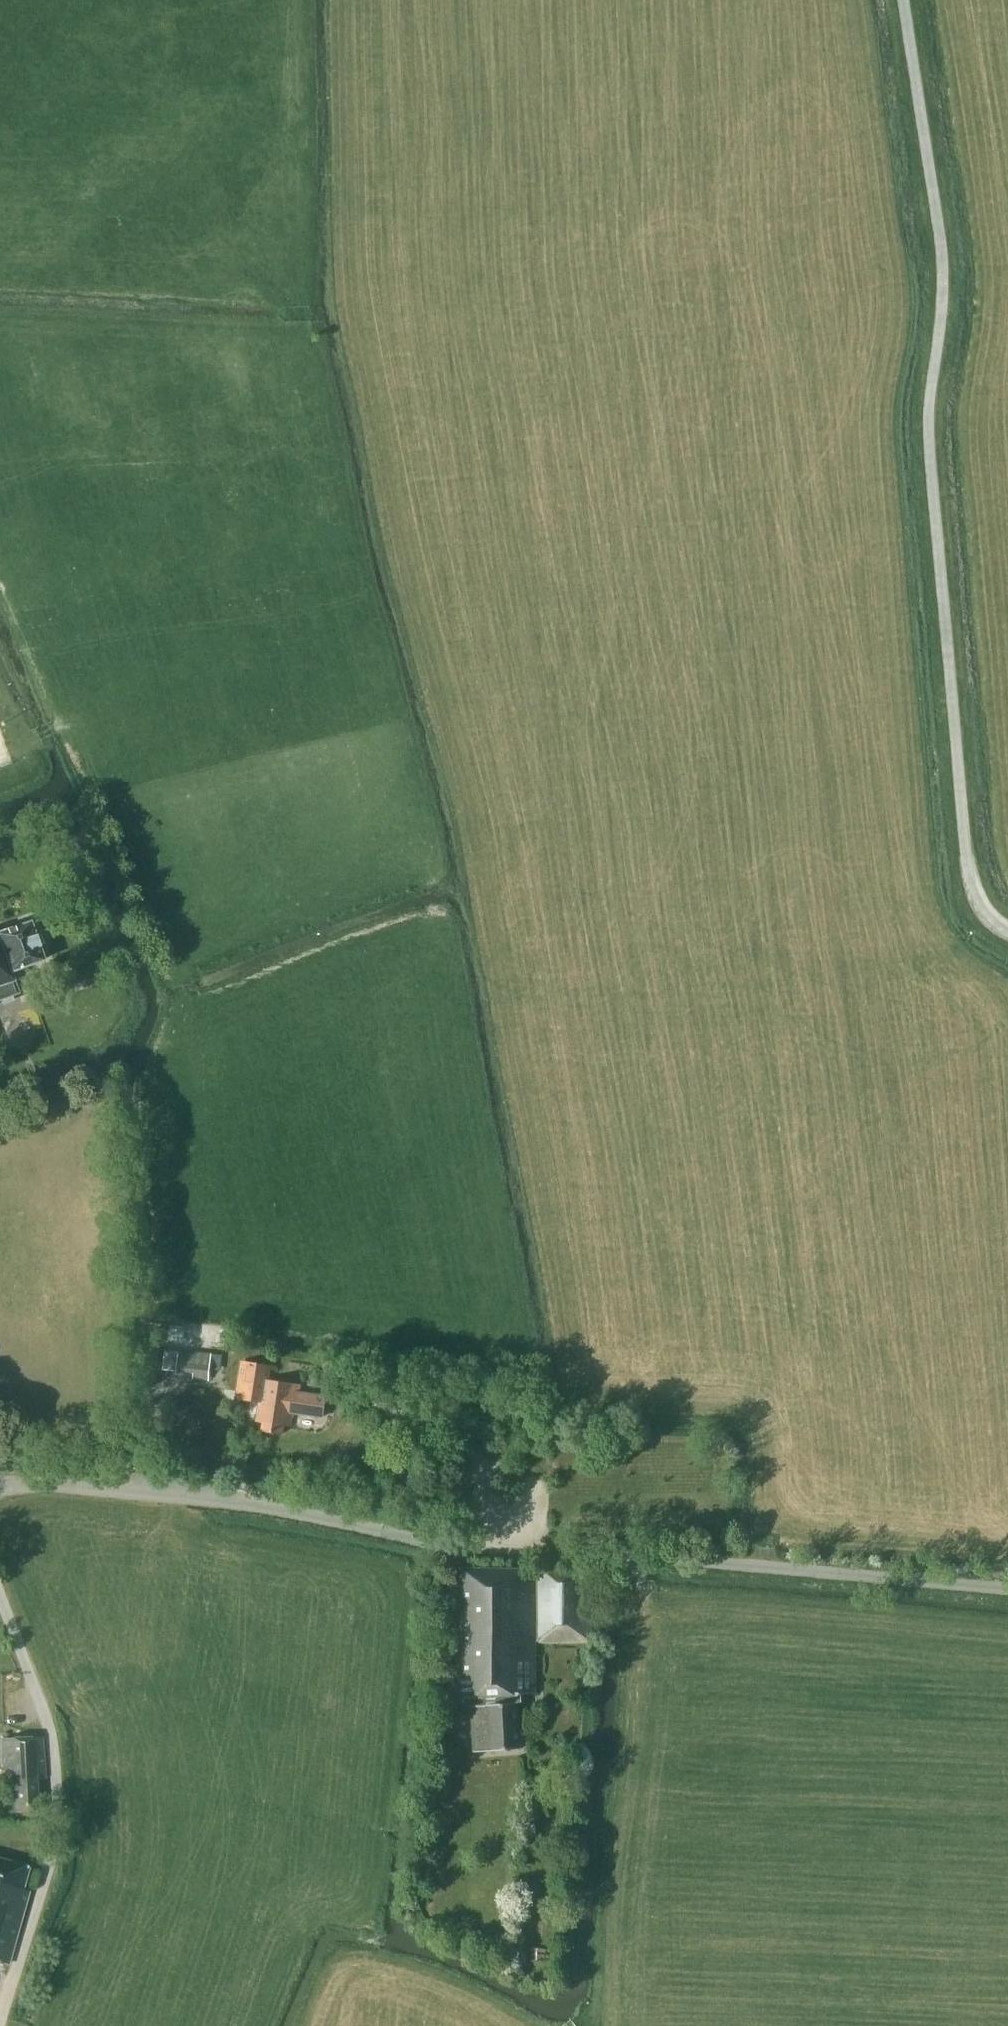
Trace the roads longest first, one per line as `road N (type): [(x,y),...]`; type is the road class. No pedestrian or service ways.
road 1 (unclassified): [(0,1486),(231,1499),(457,1547),(1007,1592)]
road 2 (track): [(1007,930),(983,910),(967,861),(928,452),(943,259),(903,0)]
road 3 (unclassified): [(0,2017),(50,1859),(57,1789),(48,1722),(0,1596)]

